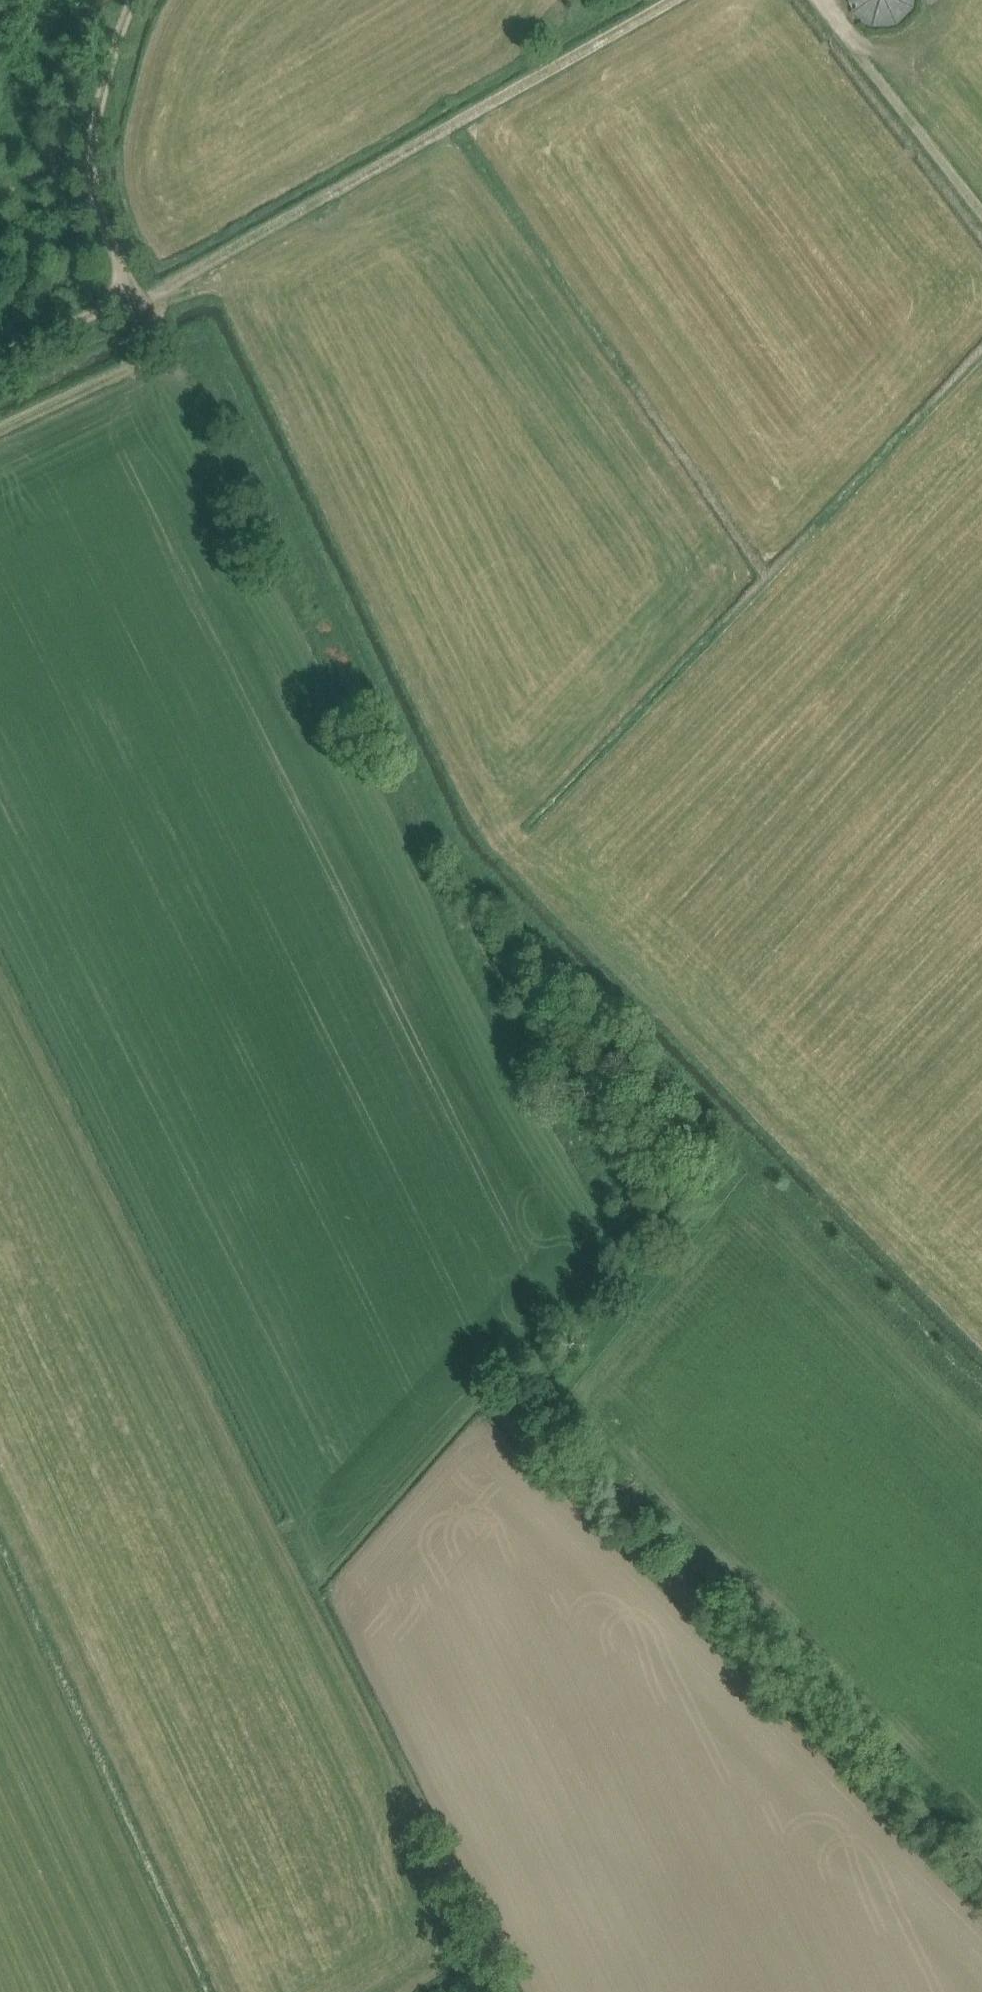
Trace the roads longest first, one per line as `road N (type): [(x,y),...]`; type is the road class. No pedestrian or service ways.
road 1 (track): [(127,0),(99,38),(78,145),(137,295)]
road 2 (track): [(0,422),(153,351),(137,295)]
road 3 (track): [(137,295),(0,361)]

